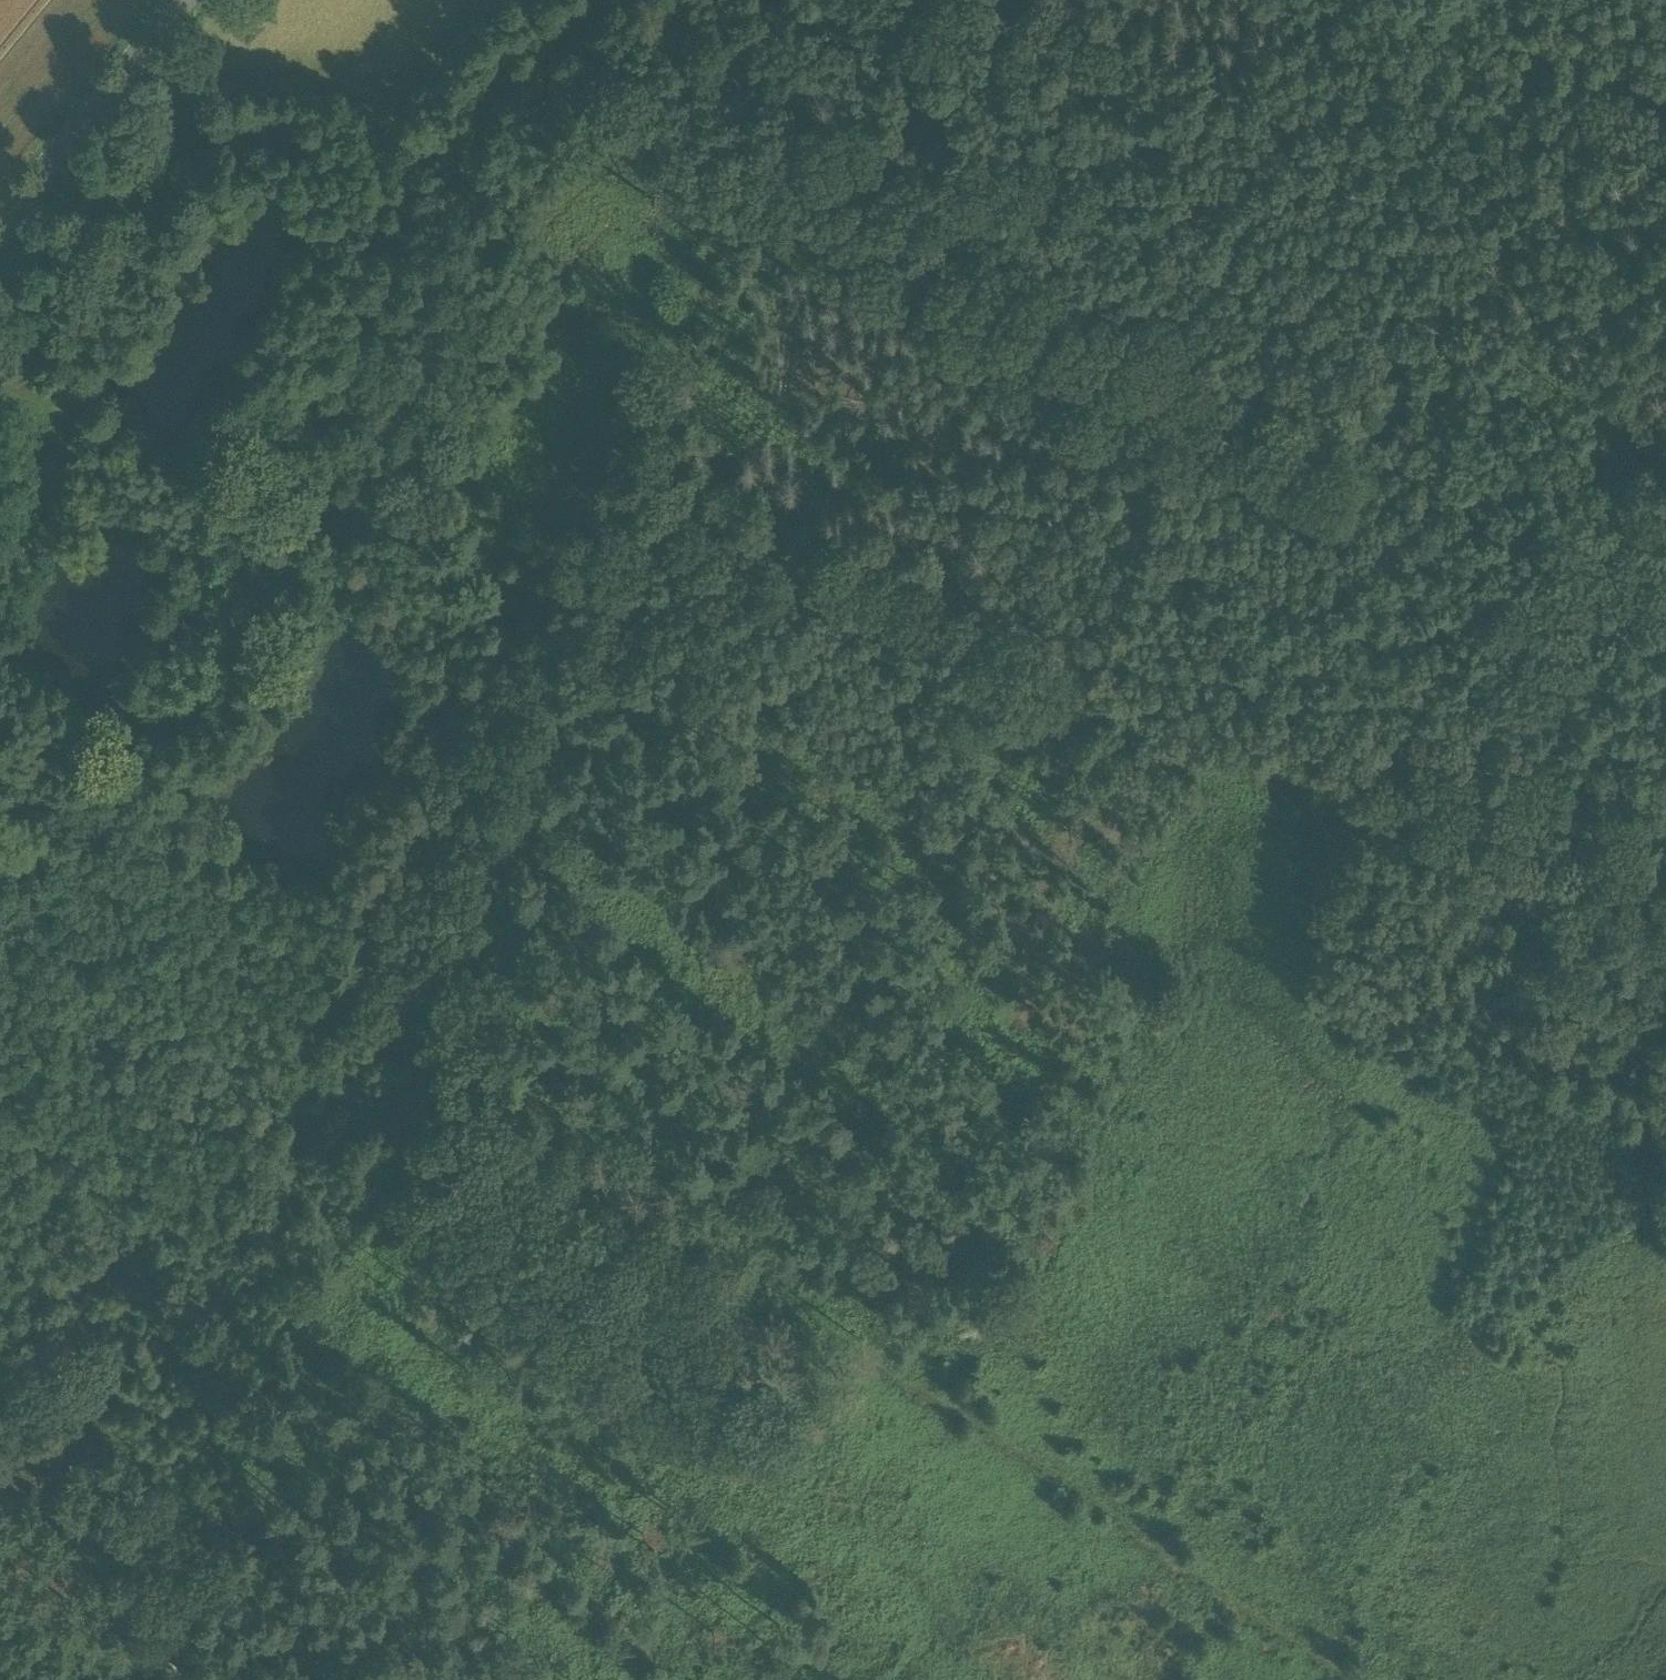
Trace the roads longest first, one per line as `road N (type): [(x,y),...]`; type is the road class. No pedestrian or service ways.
road 1 (track): [(462,1019),(551,648),(699,234),(754,129),(806,0)]
road 2 (secondary): [(207,0),(0,246)]
road 3 (track): [(104,123),(116,176),(40,388),(14,414)]

